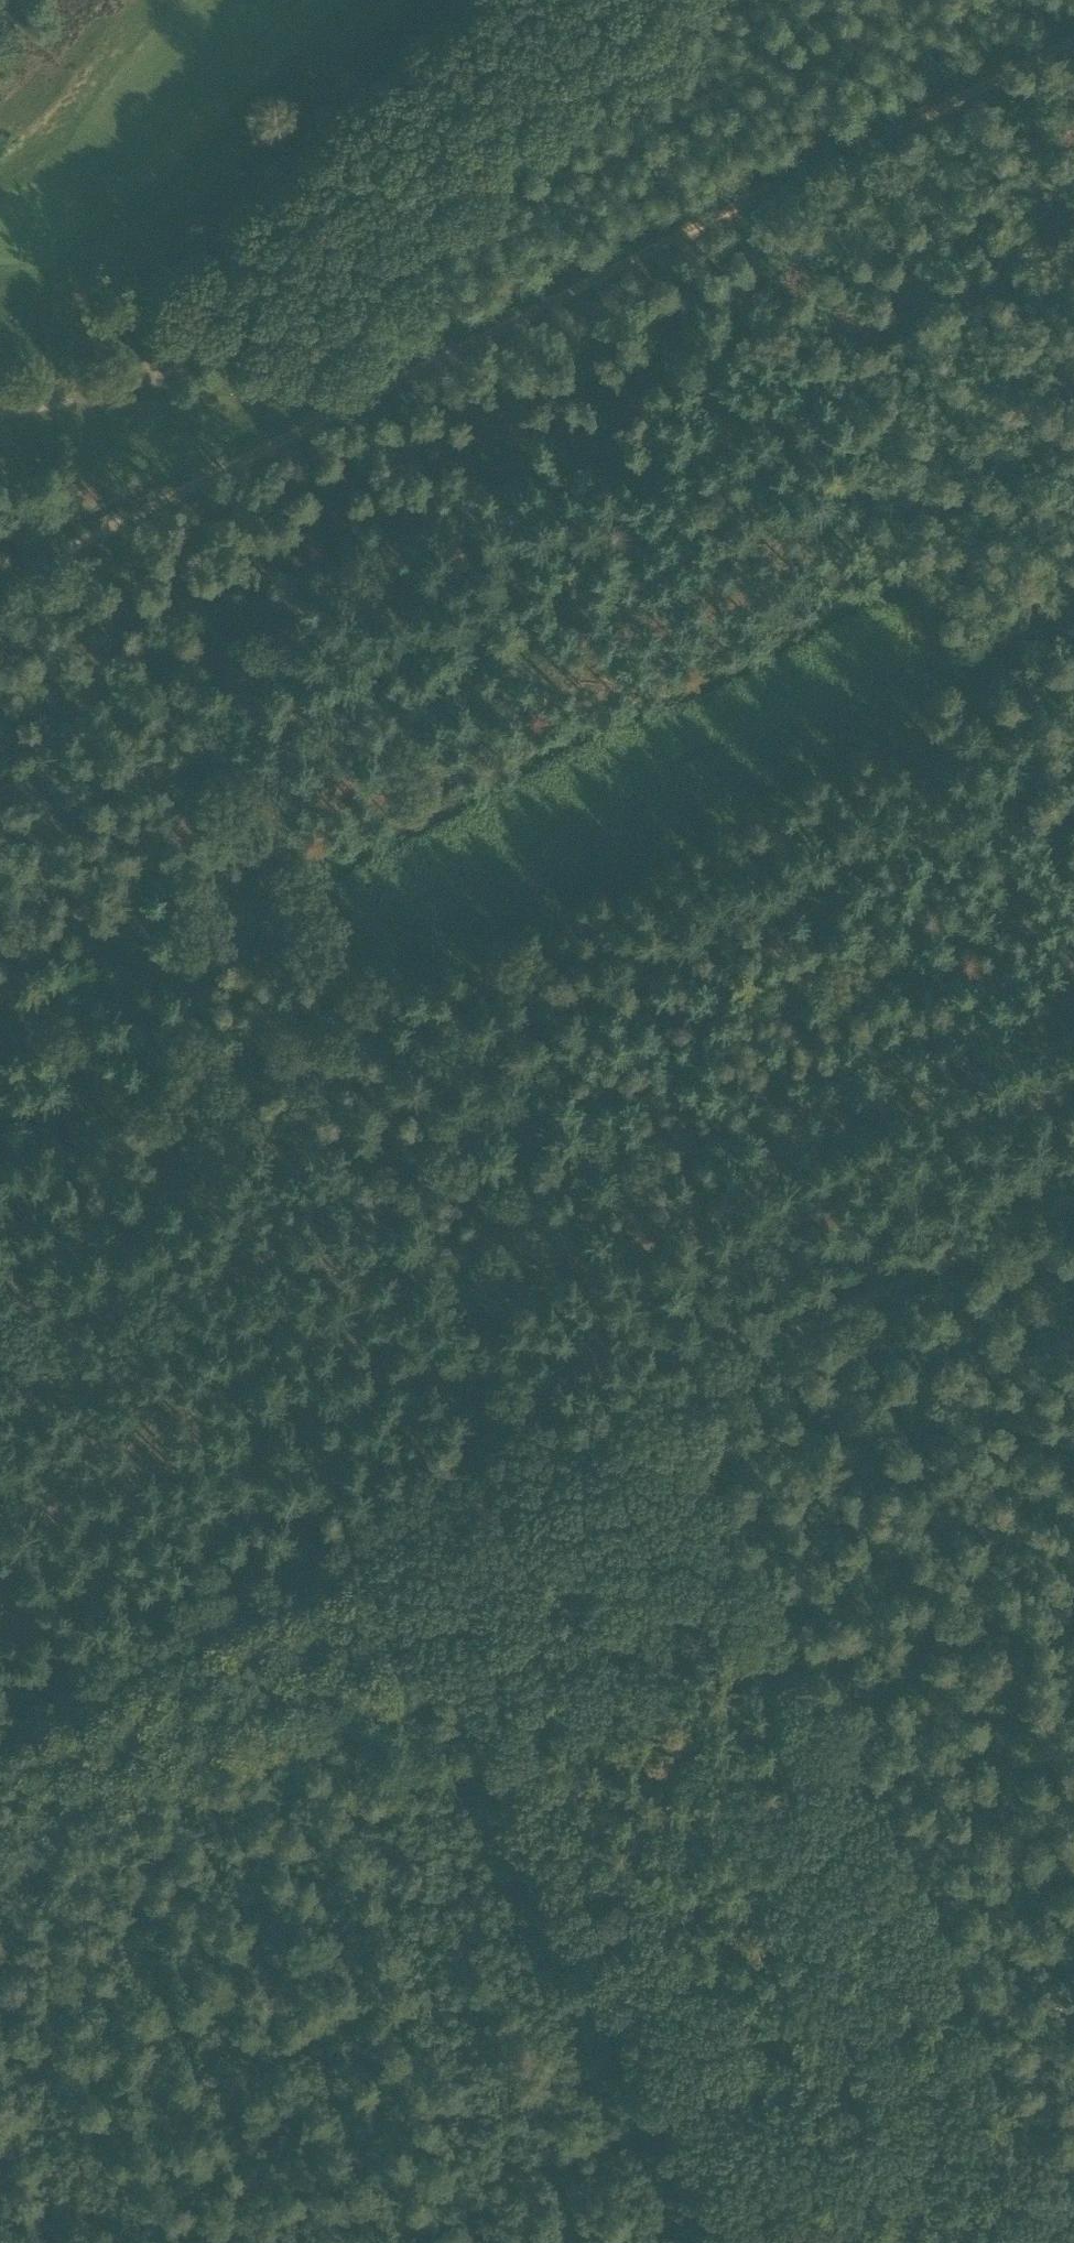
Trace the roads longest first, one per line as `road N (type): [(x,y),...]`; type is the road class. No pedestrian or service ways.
road 1 (track): [(1073,43),(0,586)]
road 2 (track): [(0,1722),(1073,1186)]

